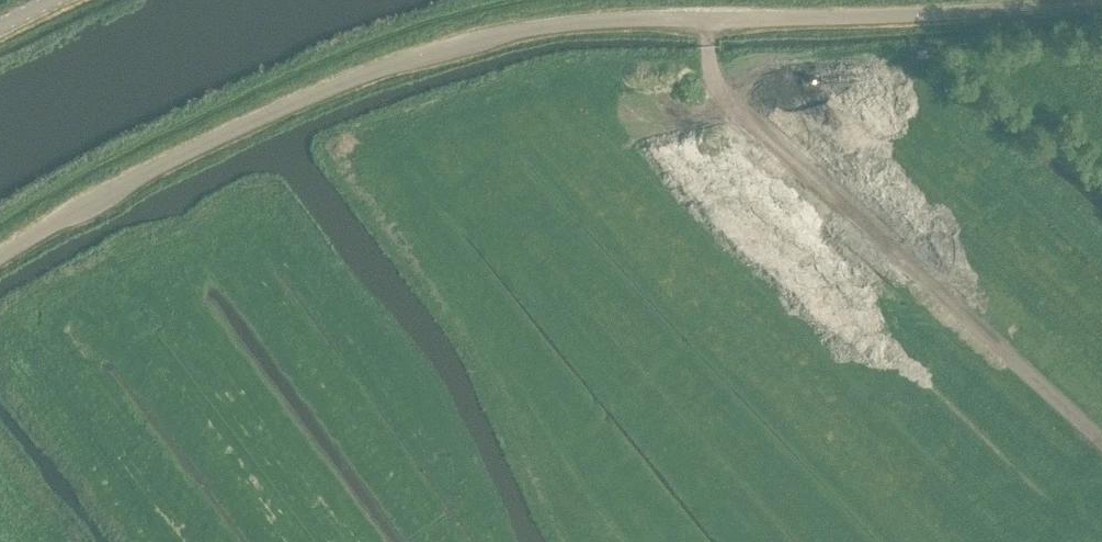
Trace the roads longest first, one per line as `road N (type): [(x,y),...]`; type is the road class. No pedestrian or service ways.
road 1 (tertiary): [(0,258),(167,158),(303,97),(510,31),(581,21),(1101,2)]
road 2 (track): [(712,92),(1101,451)]

